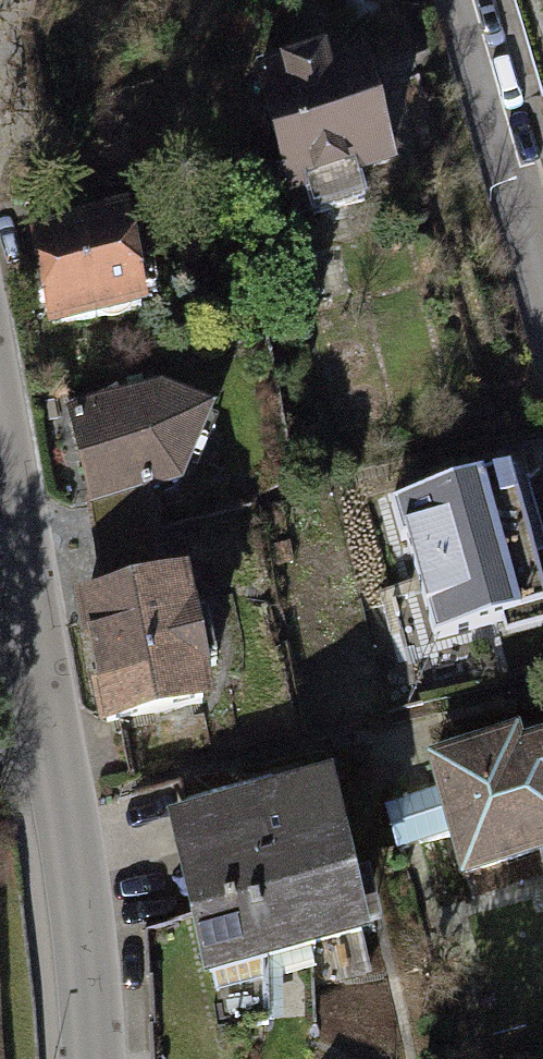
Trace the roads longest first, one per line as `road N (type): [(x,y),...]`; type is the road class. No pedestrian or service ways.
road 1 (tertiary): [(87,1058),(77,907),(0,467)]
road 2 (residential): [(462,0),(542,289)]

